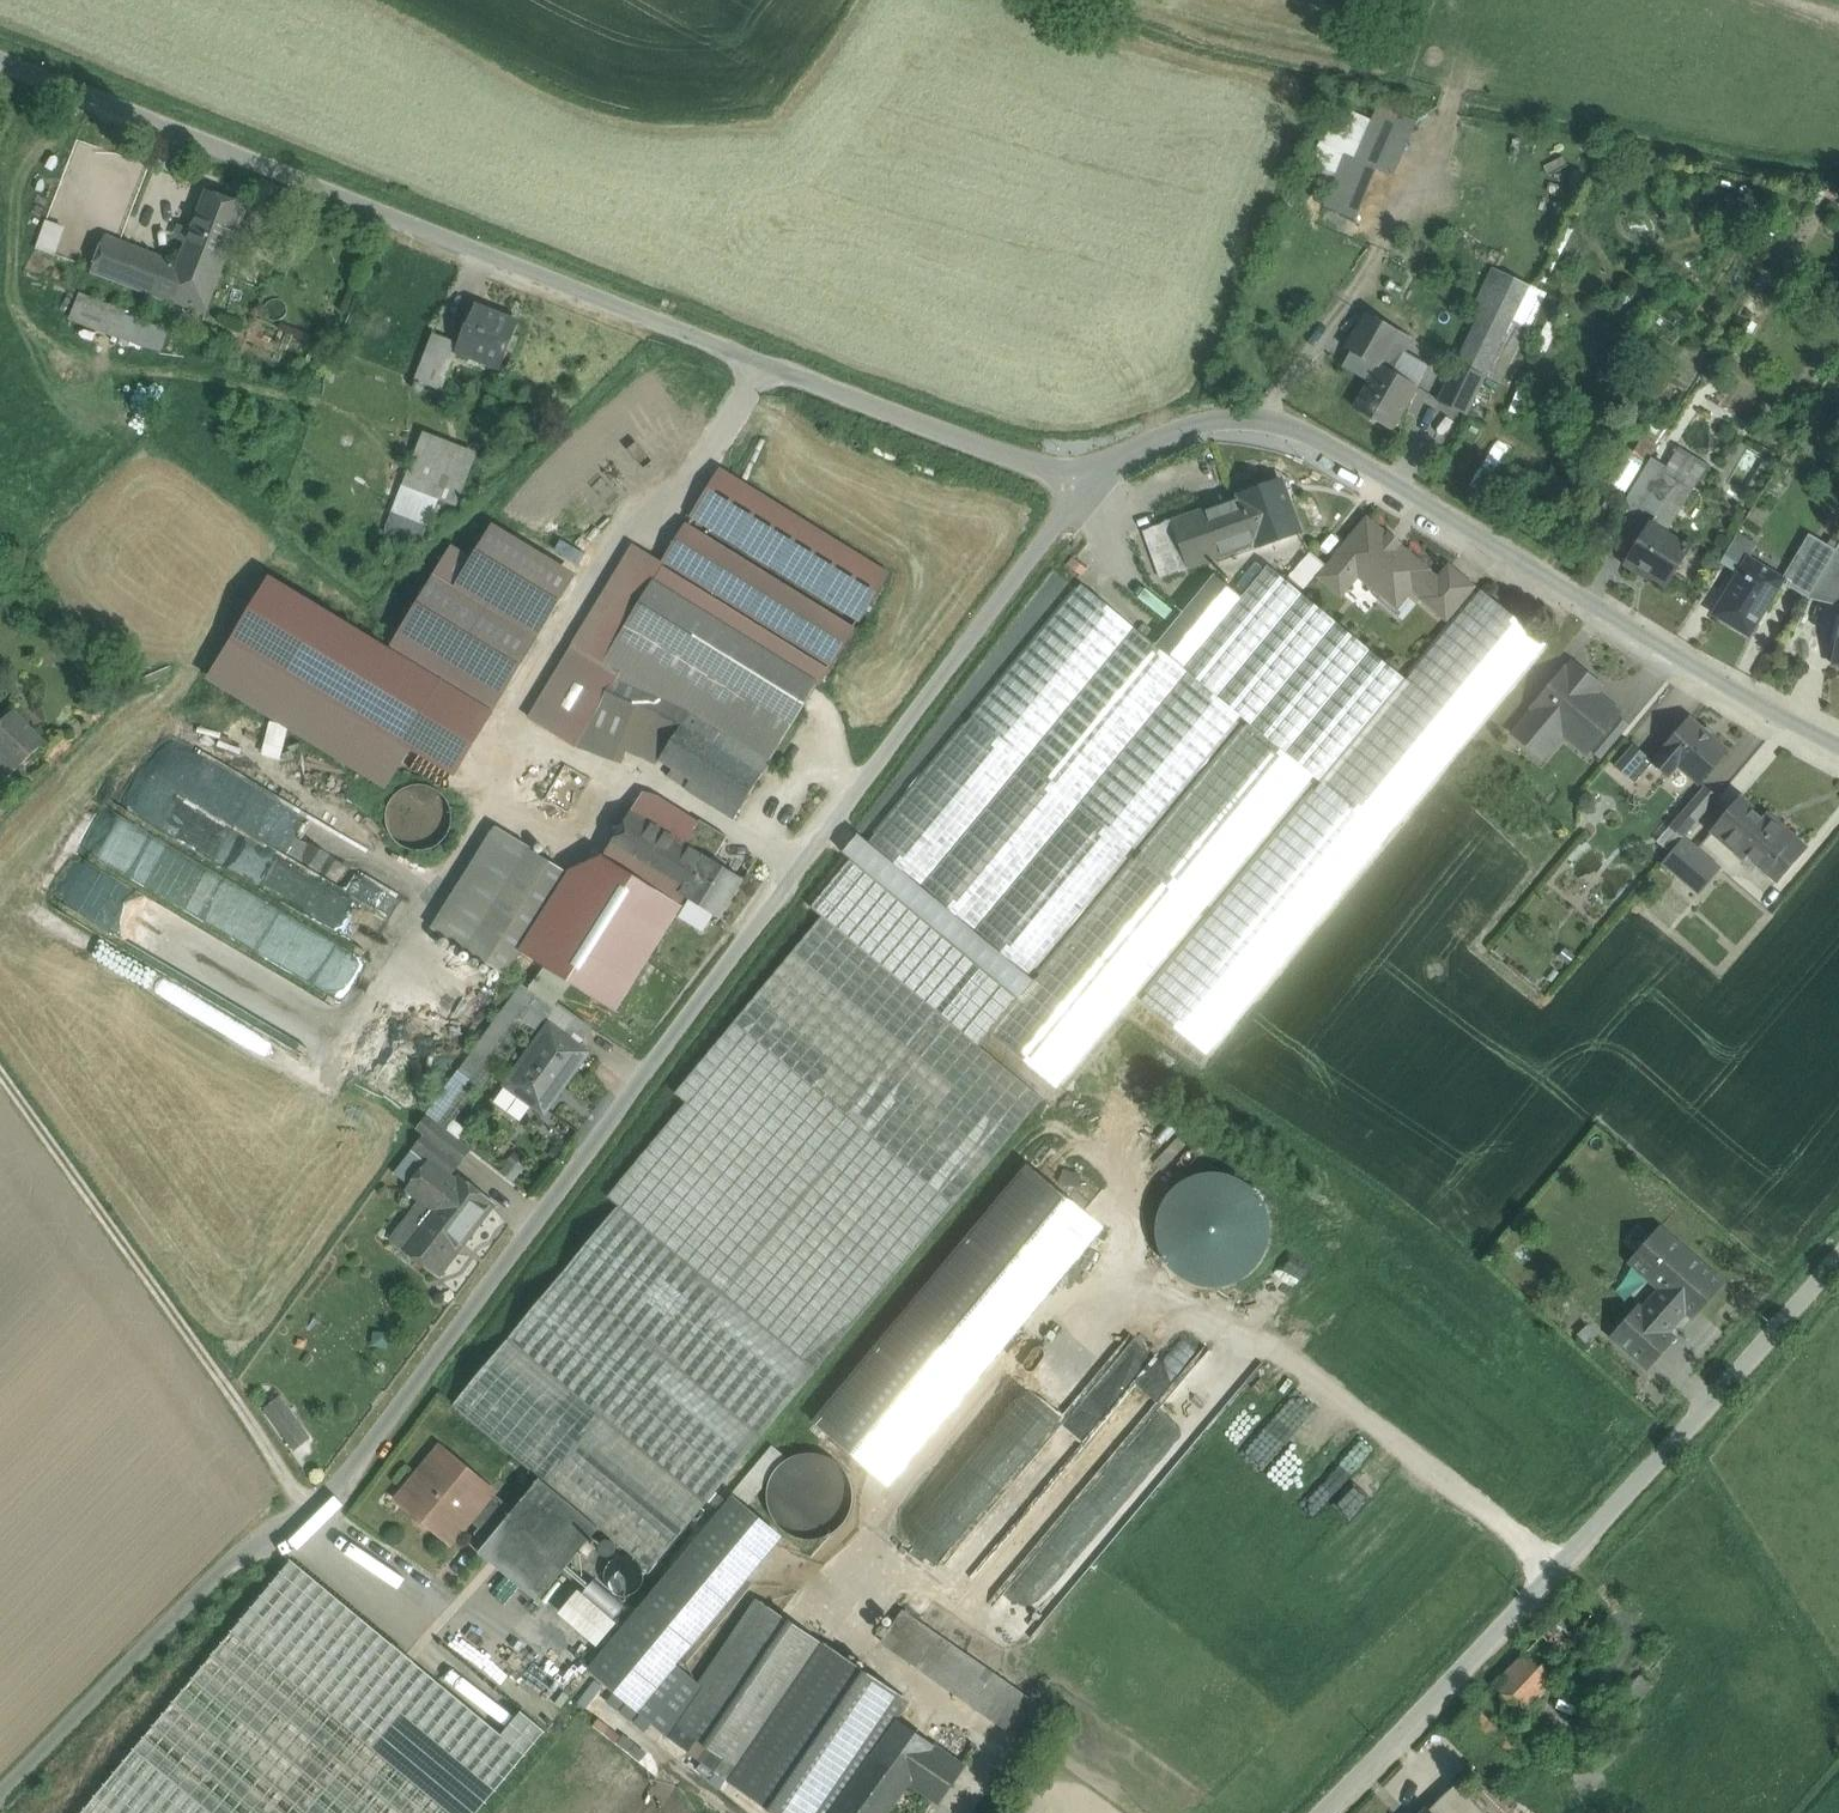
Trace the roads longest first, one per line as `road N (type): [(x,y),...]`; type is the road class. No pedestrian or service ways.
road 1 (residential): [(301,1509),(325,1501),(1085,493)]
road 2 (track): [(0,53),(1085,493)]
road 3 (residential): [(1838,744),(1297,433),(1228,426),(1169,440),(1085,493)]
road 4 (unclassified): [(1324,1812),(1838,1258)]
road 5 (track): [(0,1060),(325,1501)]
road 6 (track): [(0,1805),(301,1509)]
road 7 (track): [(180,128),(135,241)]

